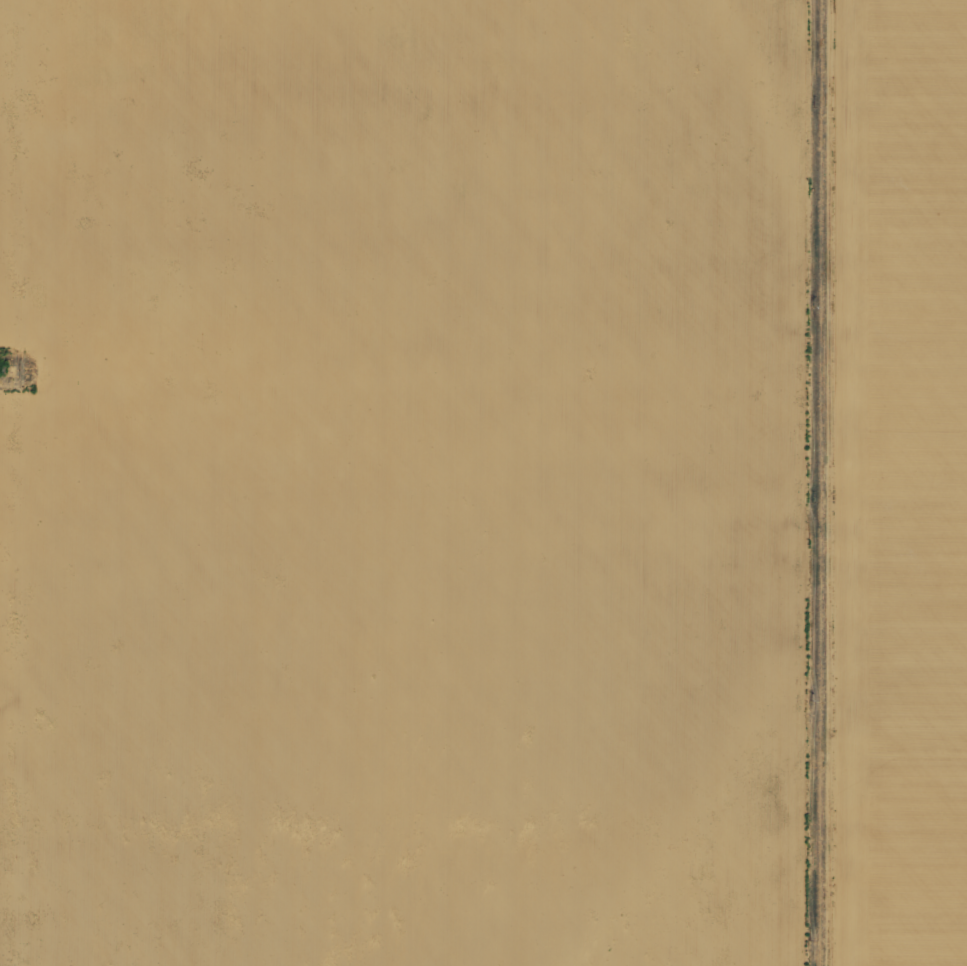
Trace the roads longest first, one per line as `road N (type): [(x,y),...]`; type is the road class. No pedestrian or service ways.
road 1 (residential): [(820,965),(816,0)]

